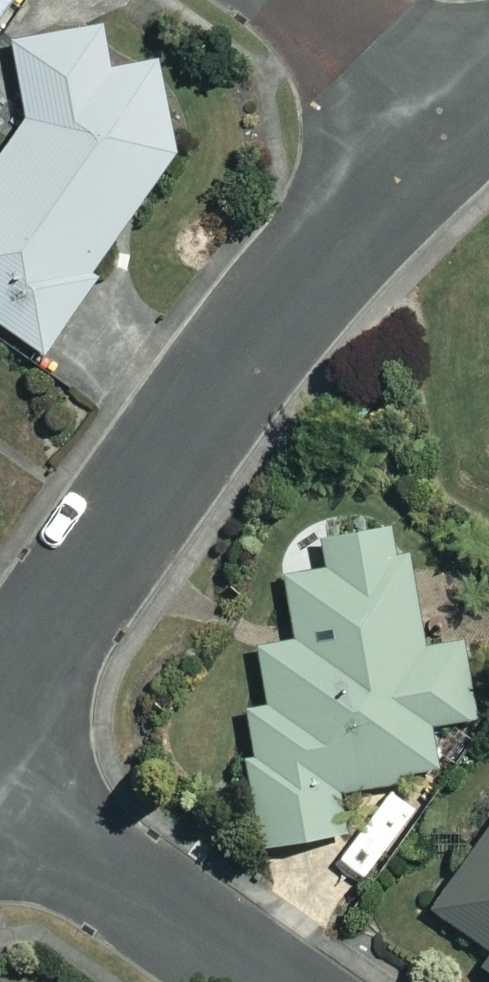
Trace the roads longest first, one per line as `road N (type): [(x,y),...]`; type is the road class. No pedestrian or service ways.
road 1 (residential): [(467,116),(326,249),(0,701)]
road 2 (residential): [(0,799),(262,981)]
road 3 (residential): [(467,116),(306,0)]

